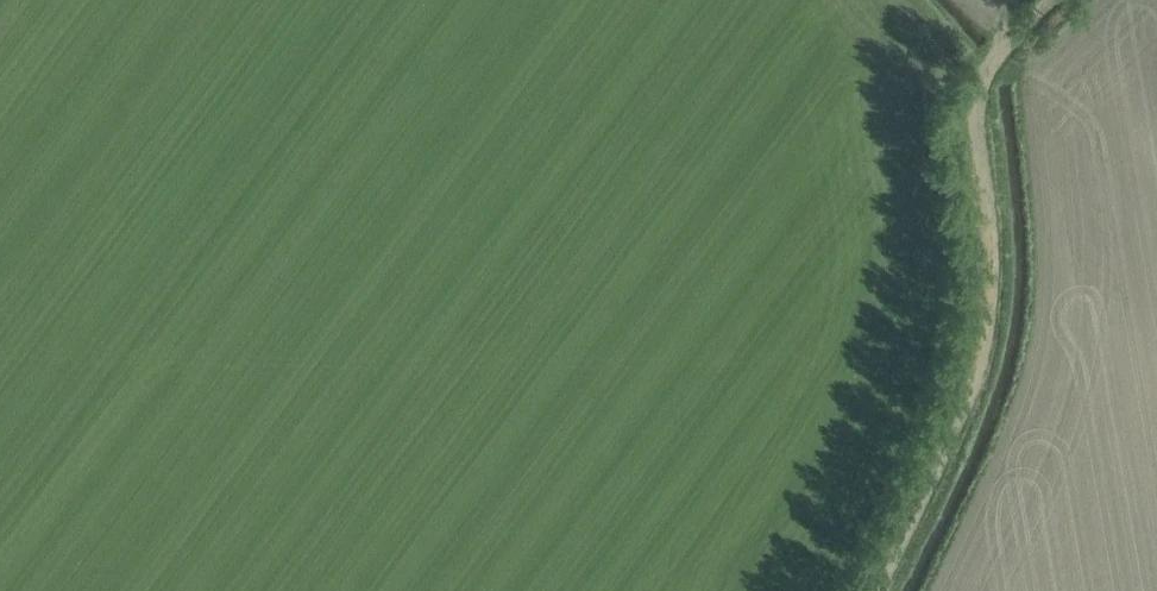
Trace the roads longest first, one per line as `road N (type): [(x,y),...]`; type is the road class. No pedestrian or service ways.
road 1 (track): [(867,590),(969,384),(982,331),(989,245),(973,100),(1007,42),(1051,0)]

